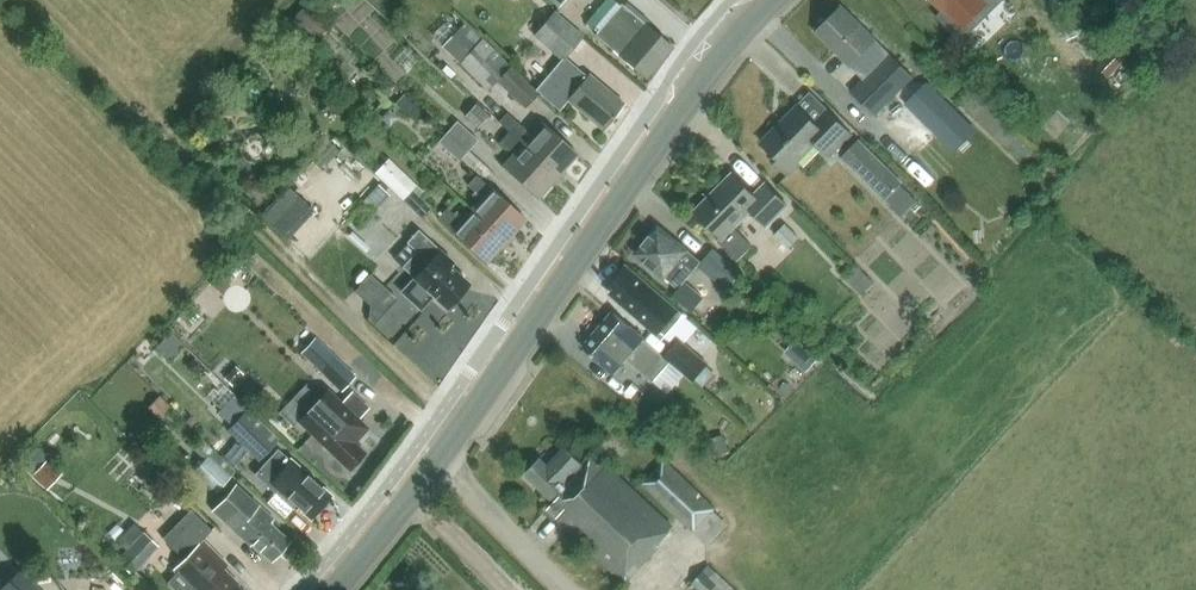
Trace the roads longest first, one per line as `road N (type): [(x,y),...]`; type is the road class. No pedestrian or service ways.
road 1 (secondary): [(336,589),(456,437),(725,52),(772,0)]

